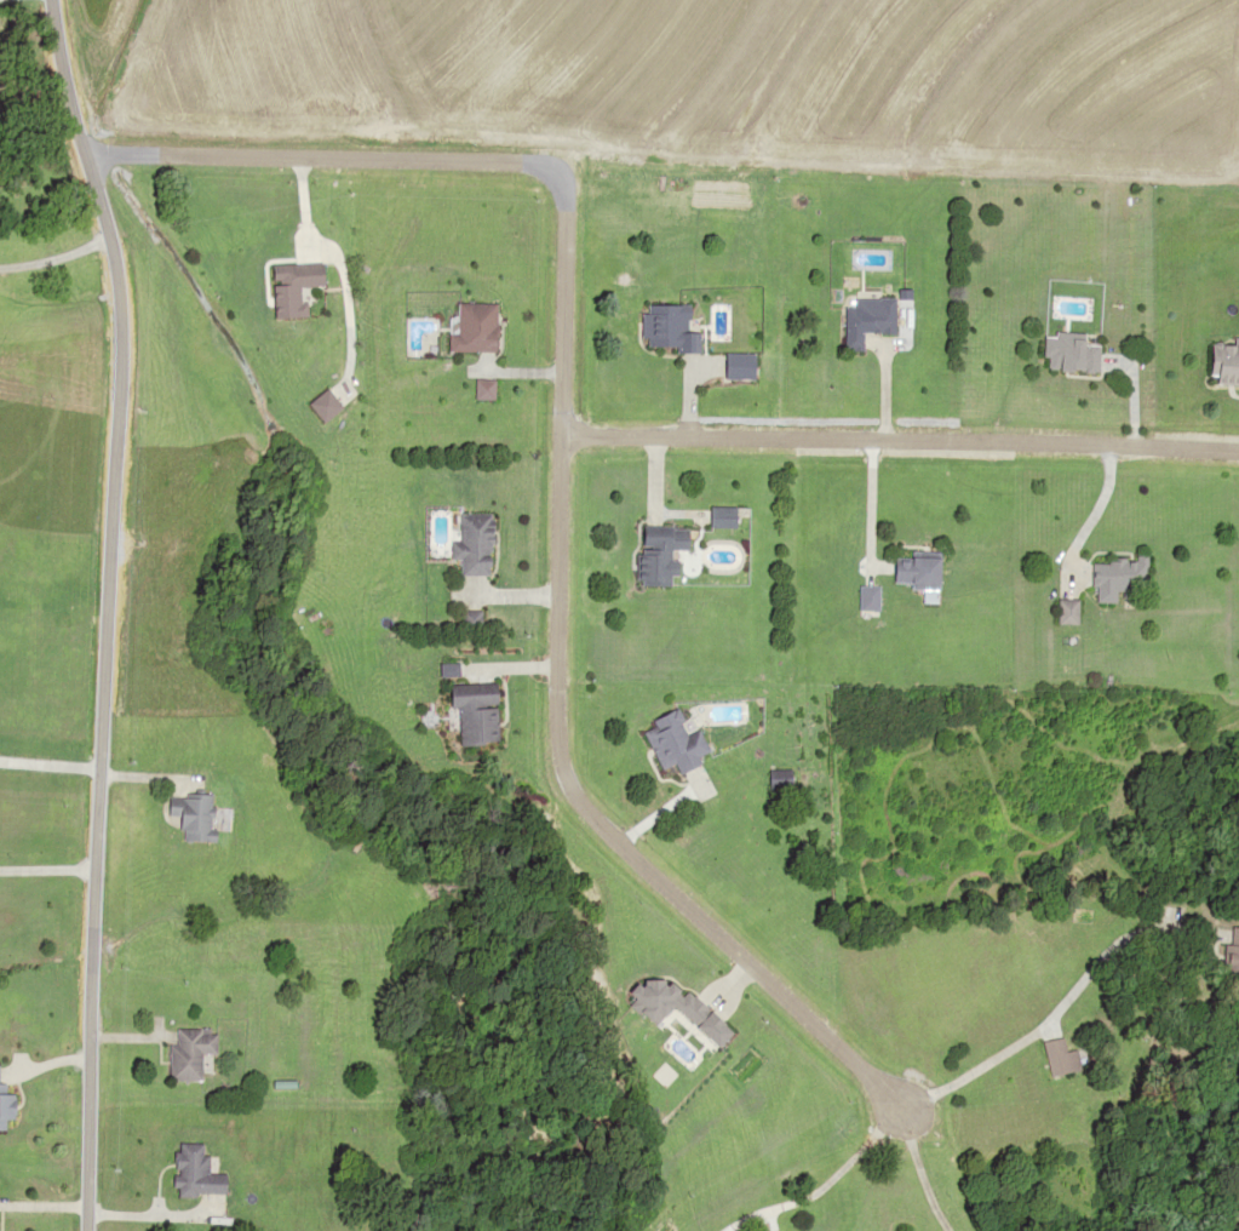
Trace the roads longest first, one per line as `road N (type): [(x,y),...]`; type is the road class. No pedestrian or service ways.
road 1 (tertiary): [(101,1230),(125,566),(119,206),(63,0)]
road 2 (residential): [(101,141),(756,161),(785,196),(770,284),(775,723)]
road 3 (residential): [(775,723),(788,832),(830,887),(1085,987)]
road 4 (residential): [(771,389),(1112,378)]

